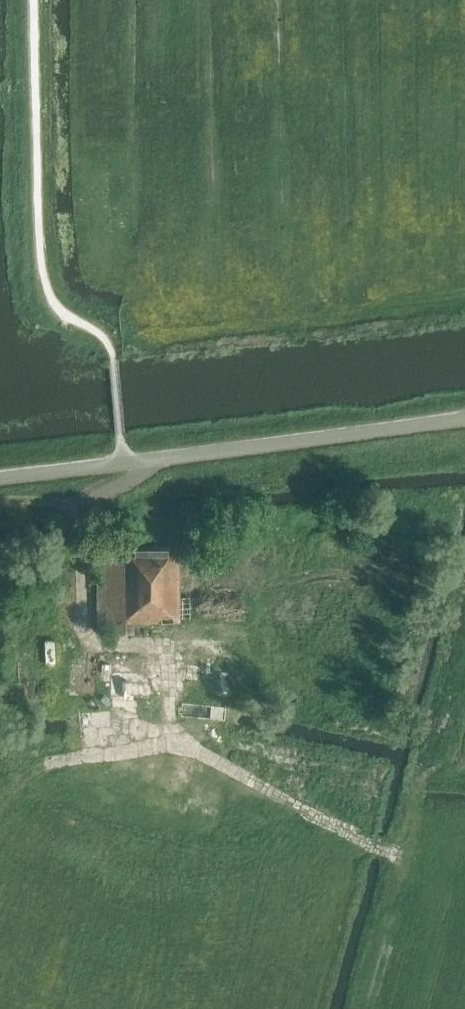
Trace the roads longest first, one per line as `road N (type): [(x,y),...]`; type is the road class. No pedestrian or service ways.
road 1 (track): [(419,774),(394,855),(169,741),(168,658),(87,637),(82,512),(0,500)]
road 2 (unclassified): [(464,414),(0,479)]
road 3 (track): [(464,293),(108,340)]
road 4 (track): [(394,855),(360,1008)]

